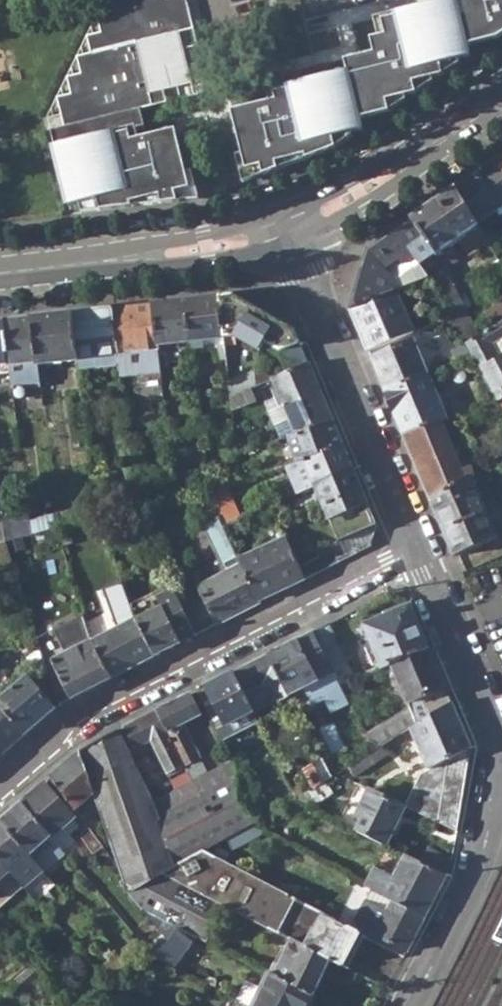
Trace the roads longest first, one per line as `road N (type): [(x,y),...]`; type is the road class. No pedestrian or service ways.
road 1 (residential): [(416,548),(81,715),(0,790)]
road 2 (residential): [(416,548),(288,226)]
road 3 (tertiary): [(0,274),(205,249),(288,226)]
road 4 (tertiary): [(288,226),(333,209),(501,100)]
road 5 (residential): [(501,777),(471,893),(413,1005)]
road 6 (residential): [(416,548),(501,746)]

